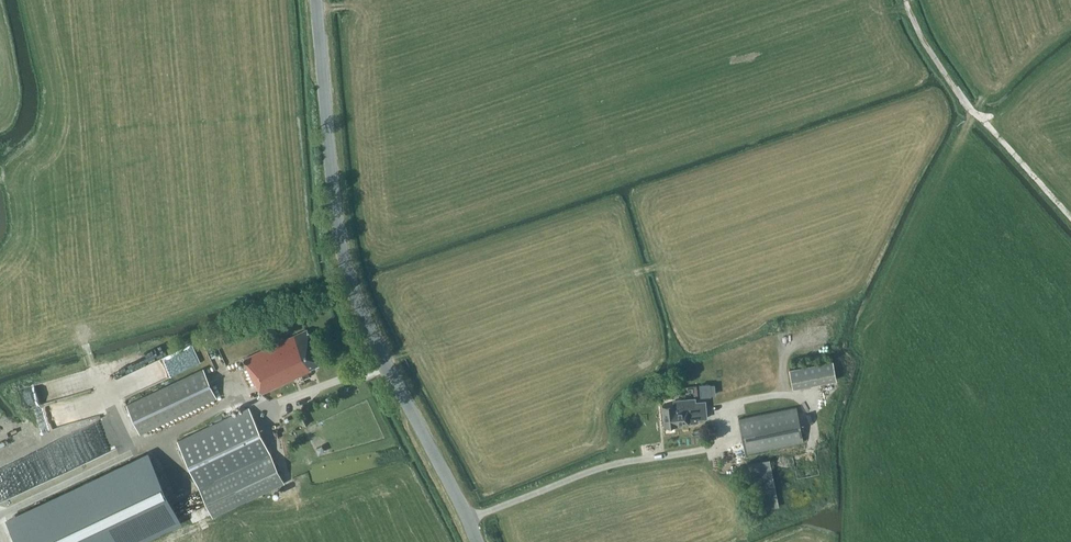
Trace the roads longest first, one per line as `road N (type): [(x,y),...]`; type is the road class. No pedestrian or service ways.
road 1 (secondary): [(477,541),(347,272),(316,0)]

